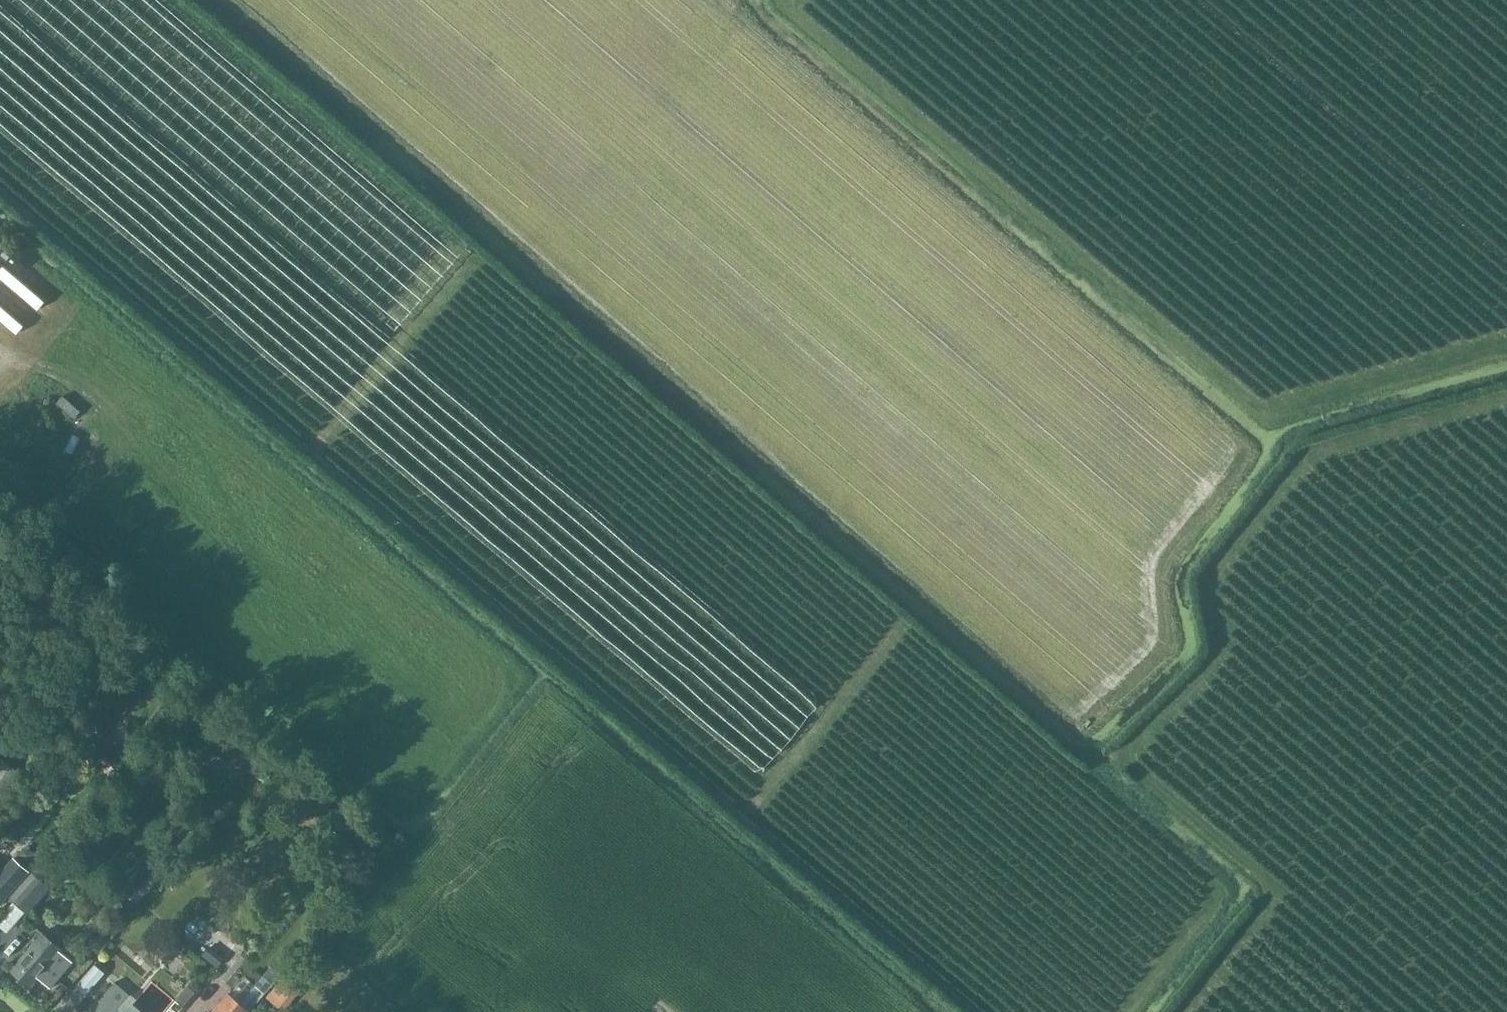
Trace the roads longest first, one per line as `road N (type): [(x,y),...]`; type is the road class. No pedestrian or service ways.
road 1 (track): [(975,1011),(0,188)]

